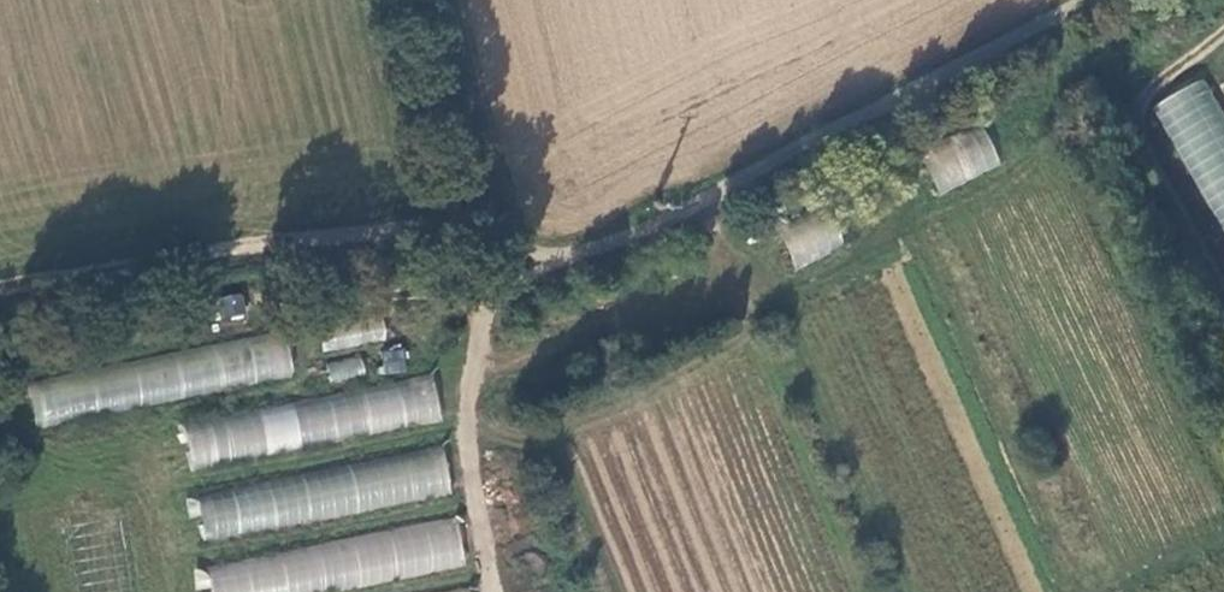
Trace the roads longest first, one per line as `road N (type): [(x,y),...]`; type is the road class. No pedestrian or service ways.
road 1 (track): [(485,231),(563,256),(622,243),(1093,0)]
road 2 (track): [(0,300),(285,243),(485,231)]
road 3 (track): [(515,246),(478,343),(466,434),(498,591)]
road 4 (track): [(1223,288),(1142,143),(1136,100),(1166,66),(1223,27)]
road 5 (track): [(453,0),(498,168),(498,203),(485,231)]

